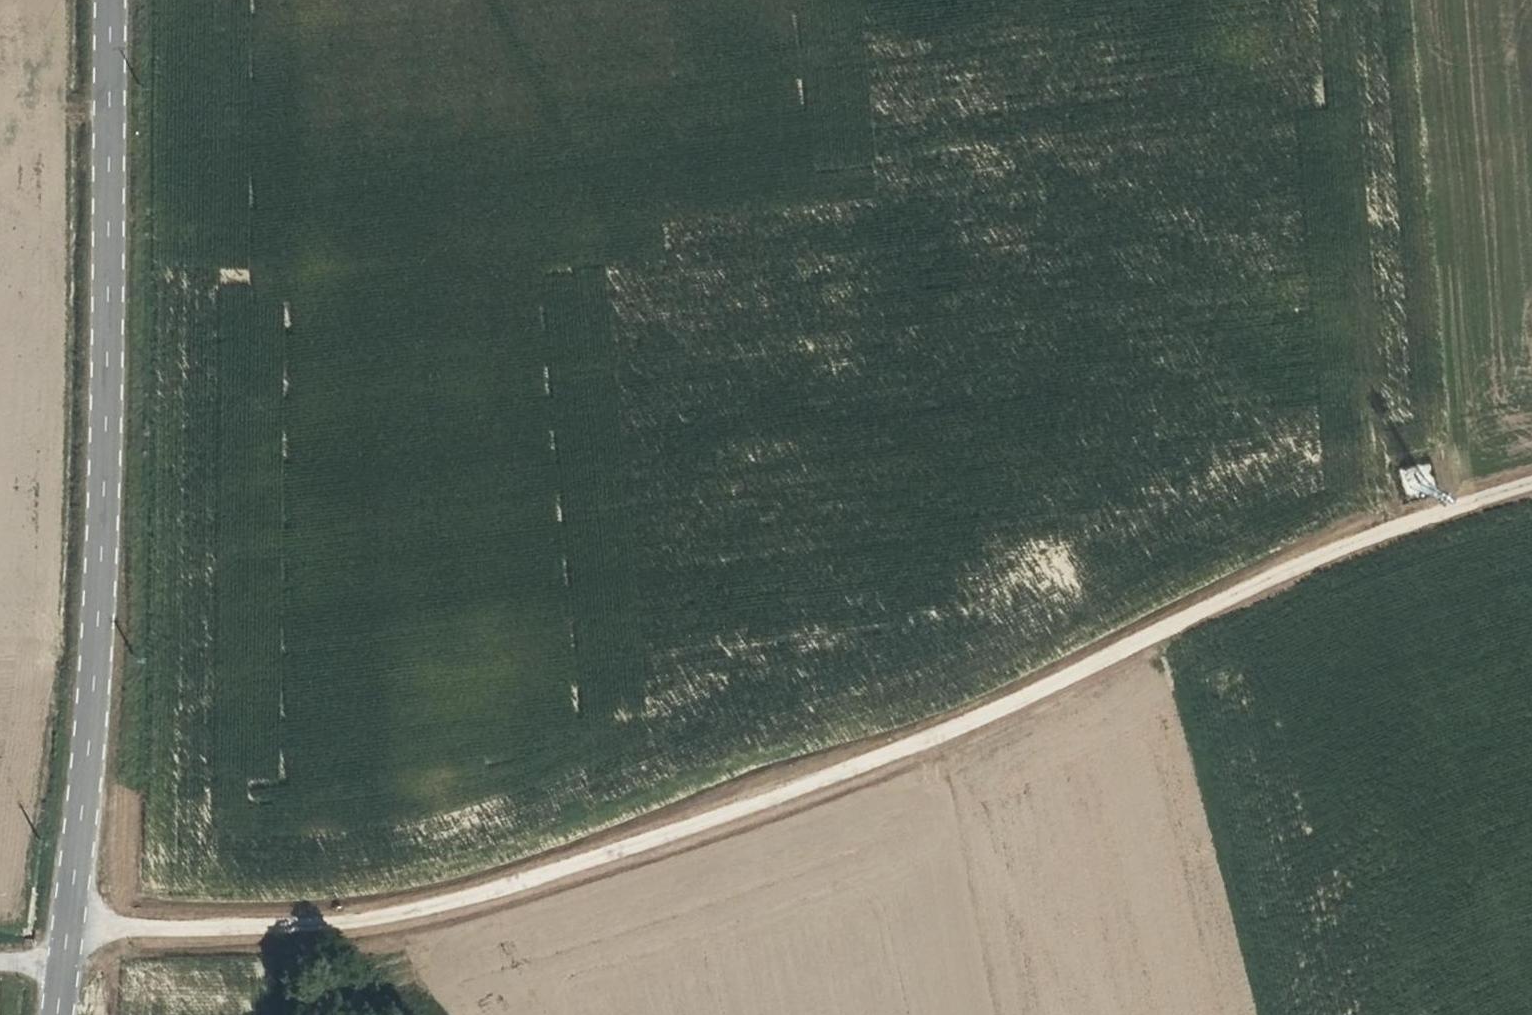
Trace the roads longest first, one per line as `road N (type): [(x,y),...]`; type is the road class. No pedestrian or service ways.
road 1 (track): [(75,925),(402,910),(554,871),(1042,684),(1445,502),(1531,477)]
road 2 (tertiary): [(62,967),(75,925),(107,580),(107,0)]

